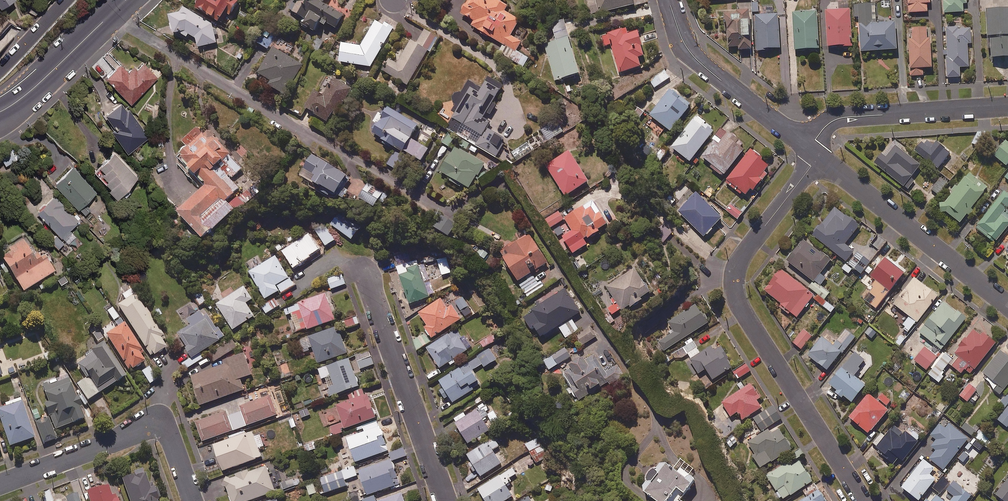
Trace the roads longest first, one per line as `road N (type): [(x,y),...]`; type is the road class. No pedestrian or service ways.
road 1 (residential): [(110,15),(442,210),(506,185),(650,403)]
road 2 (residential): [(864,500),(735,291),(741,259),(818,156)]
road 3 (residential): [(0,482),(165,422),(193,500)]
road 4 (residential): [(362,266),(446,500)]
road 5 (residential): [(818,156),(1007,305)]
road 6 (residential): [(1007,107),(840,118),(808,148)]
road 7 (residential): [(669,0),(695,58),(808,148)]
road 8 (secondary): [(0,112),(110,15)]

